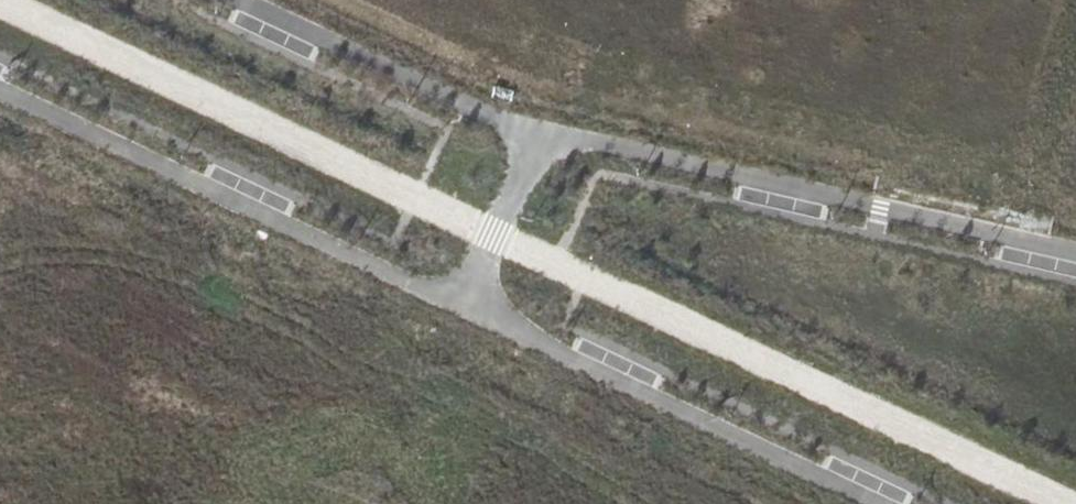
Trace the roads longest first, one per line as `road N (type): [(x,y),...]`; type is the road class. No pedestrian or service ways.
road 1 (residential): [(1075,252),(533,135)]
road 2 (residential): [(0,87),(465,303)]
road 3 (residential): [(465,303),(884,503)]
road 4 (residential): [(533,135),(242,0)]
road 5 (residential): [(533,135),(465,303)]

